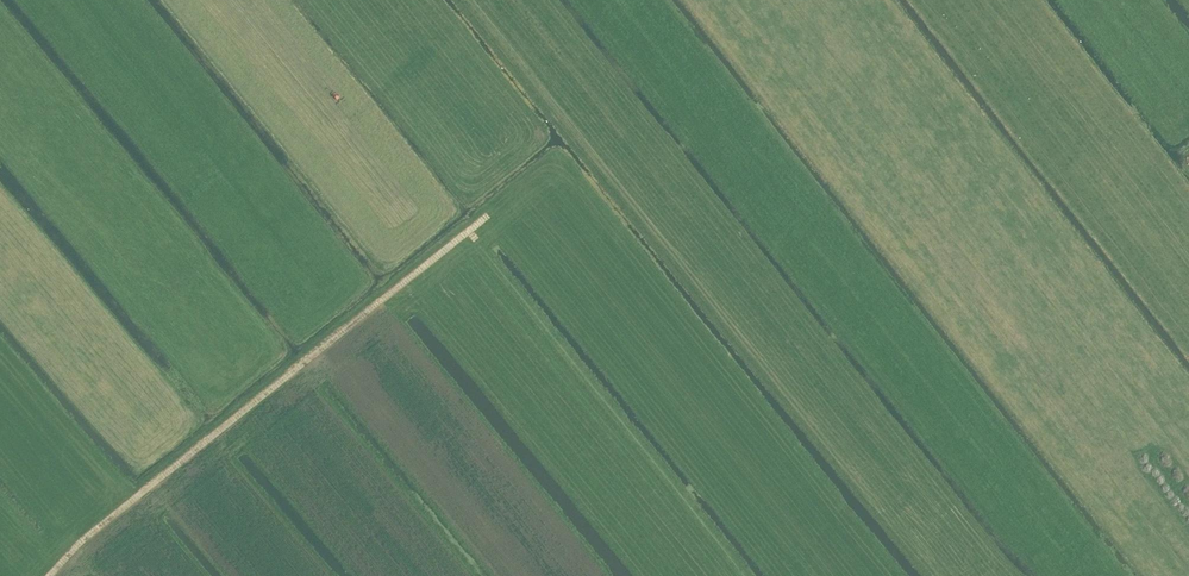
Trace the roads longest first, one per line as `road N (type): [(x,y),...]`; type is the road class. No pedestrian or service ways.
road 1 (track): [(49,575),(489,212)]

